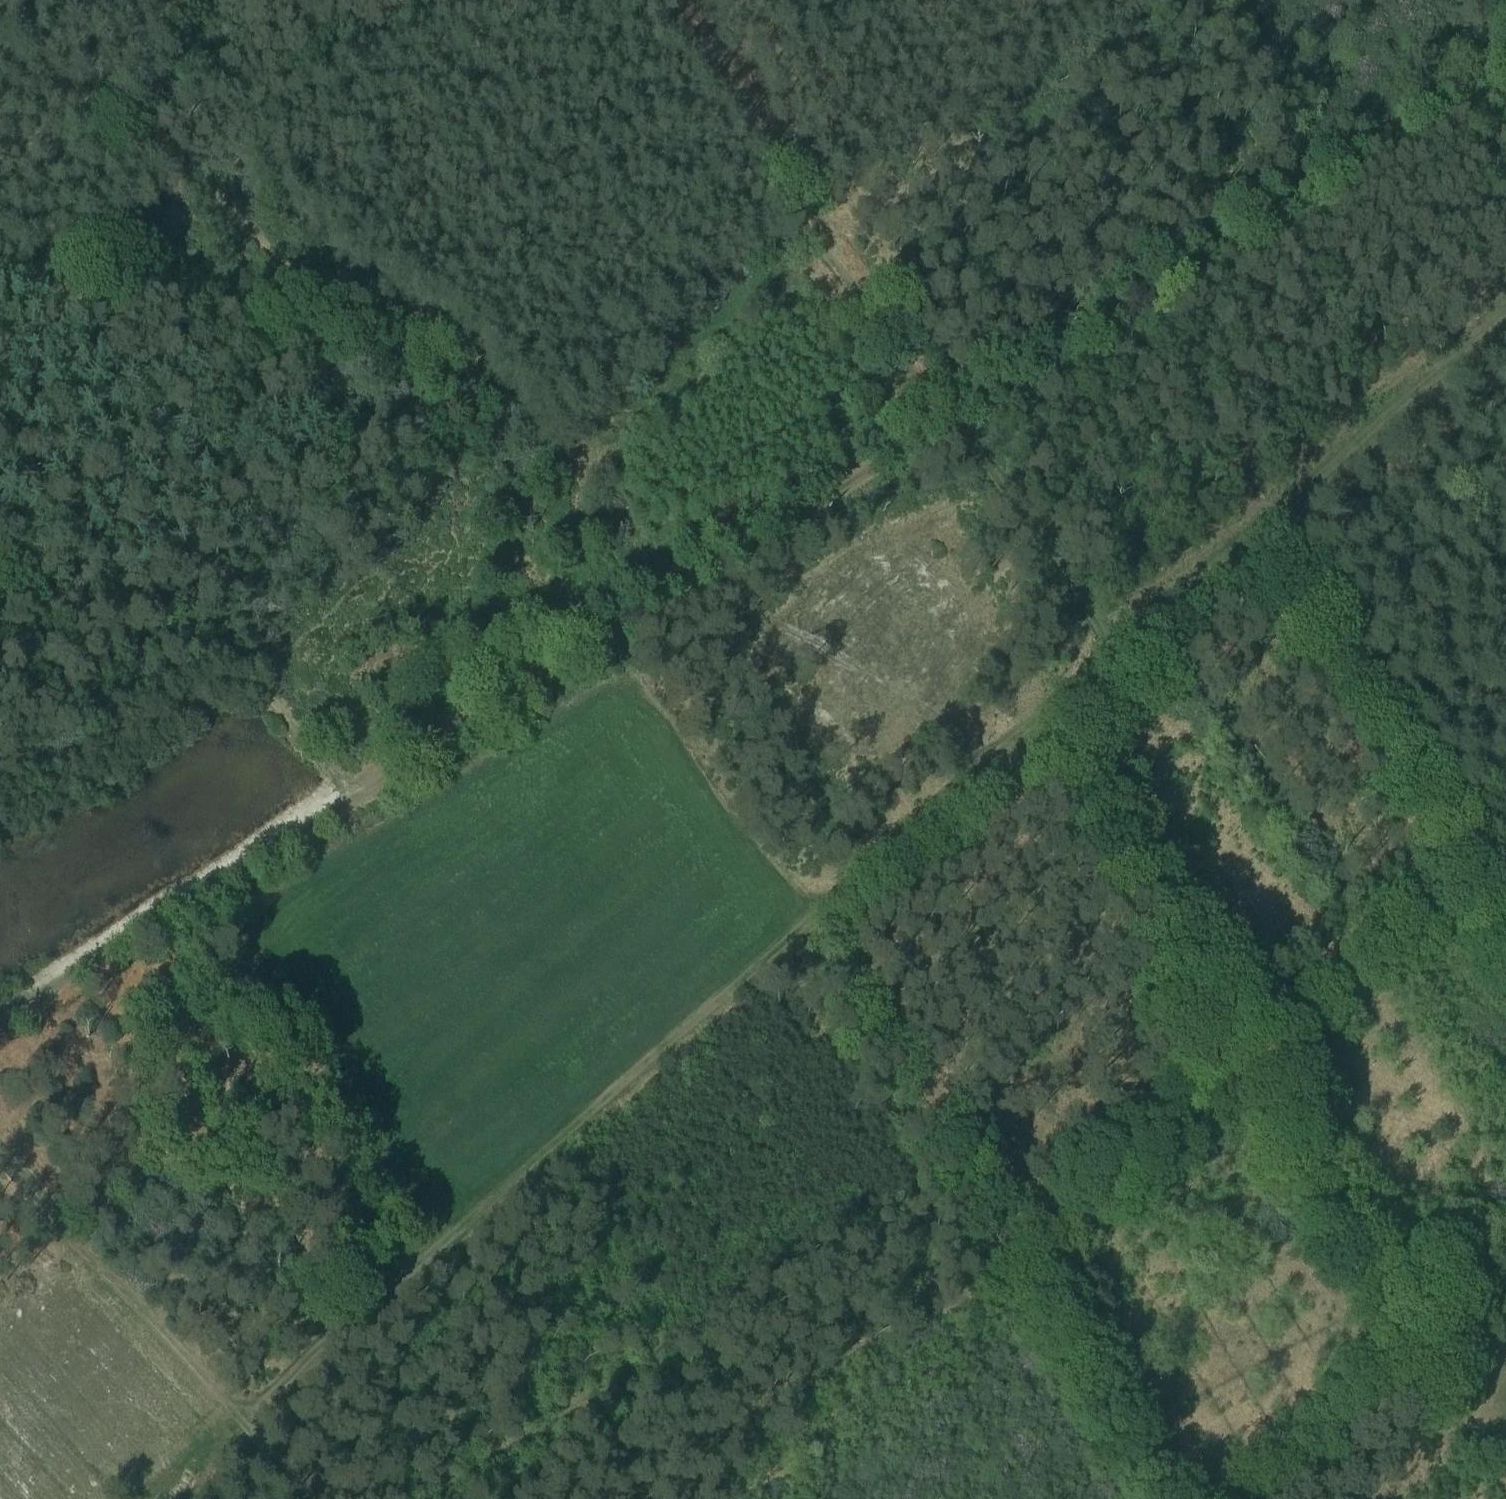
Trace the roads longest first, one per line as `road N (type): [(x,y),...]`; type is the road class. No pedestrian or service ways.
road 1 (track): [(1505,1480),(1040,704)]

